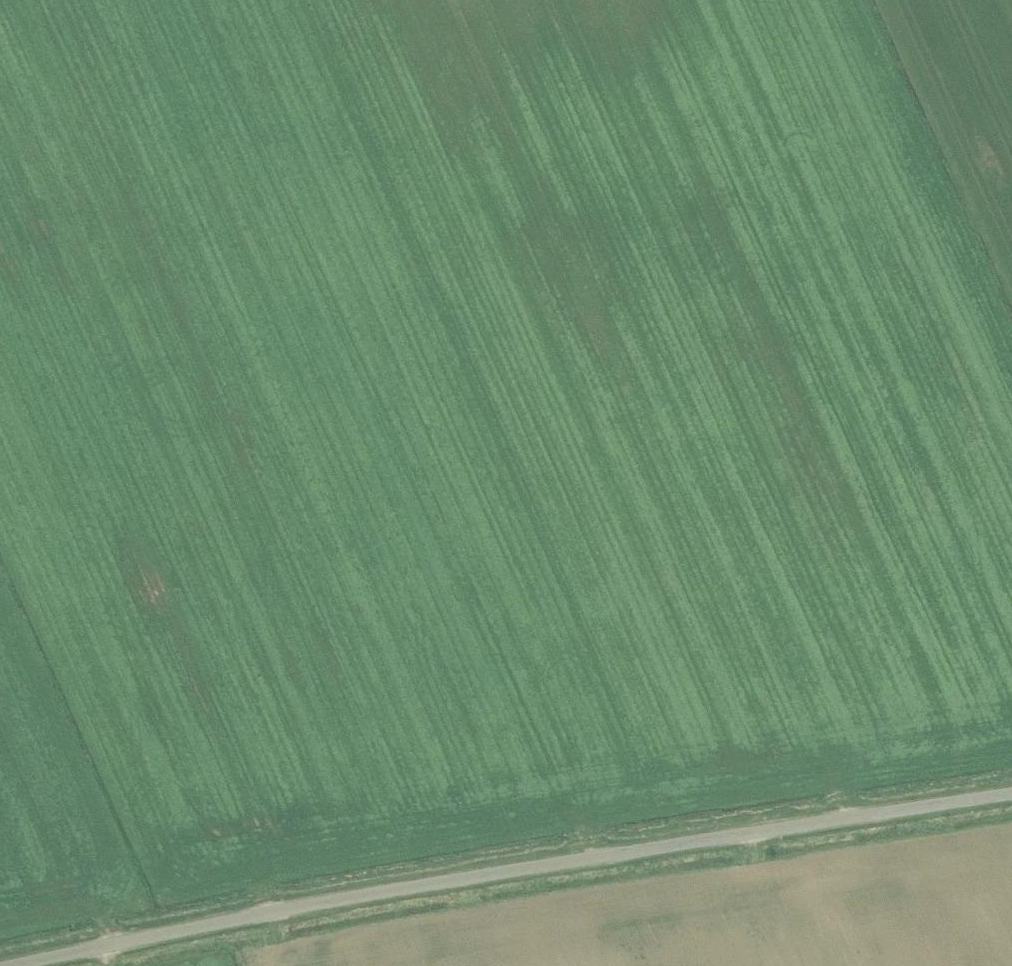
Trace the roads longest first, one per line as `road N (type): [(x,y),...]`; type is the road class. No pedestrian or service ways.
road 1 (unclassified): [(10,965),(344,898),(1011,794)]

